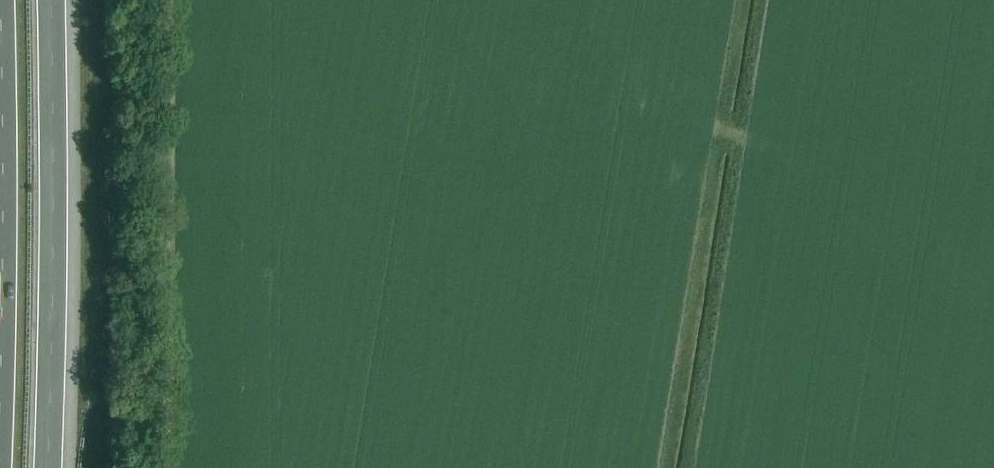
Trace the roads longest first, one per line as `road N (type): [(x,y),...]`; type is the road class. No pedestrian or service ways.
road 1 (motorway): [(51,467),(55,0)]
road 2 (motorway): [(0,51),(0,370)]

